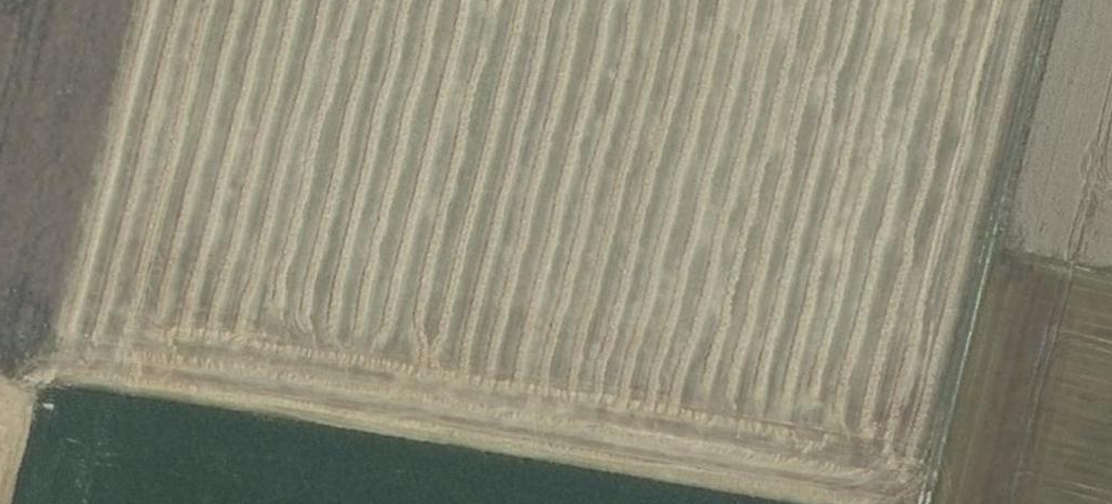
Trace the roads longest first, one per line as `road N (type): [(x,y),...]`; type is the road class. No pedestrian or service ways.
road 1 (track): [(906,503),(1033,0)]

